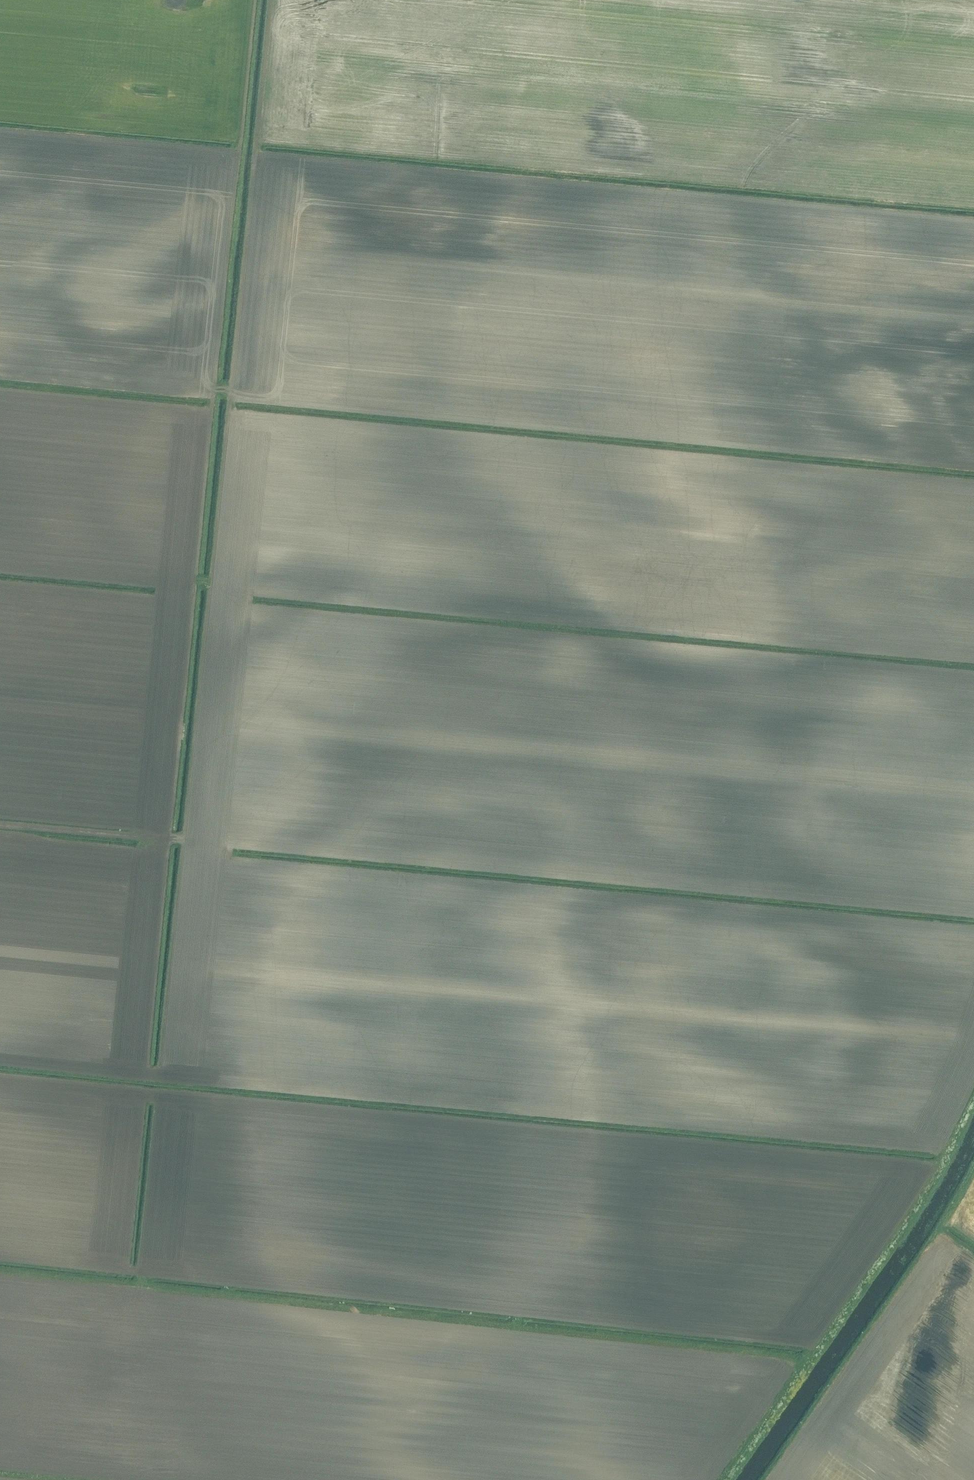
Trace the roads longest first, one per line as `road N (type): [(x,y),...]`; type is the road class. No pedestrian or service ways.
road 1 (track): [(973,1103),(916,1210),(729,1479)]
road 2 (track): [(0,823),(181,840)]

